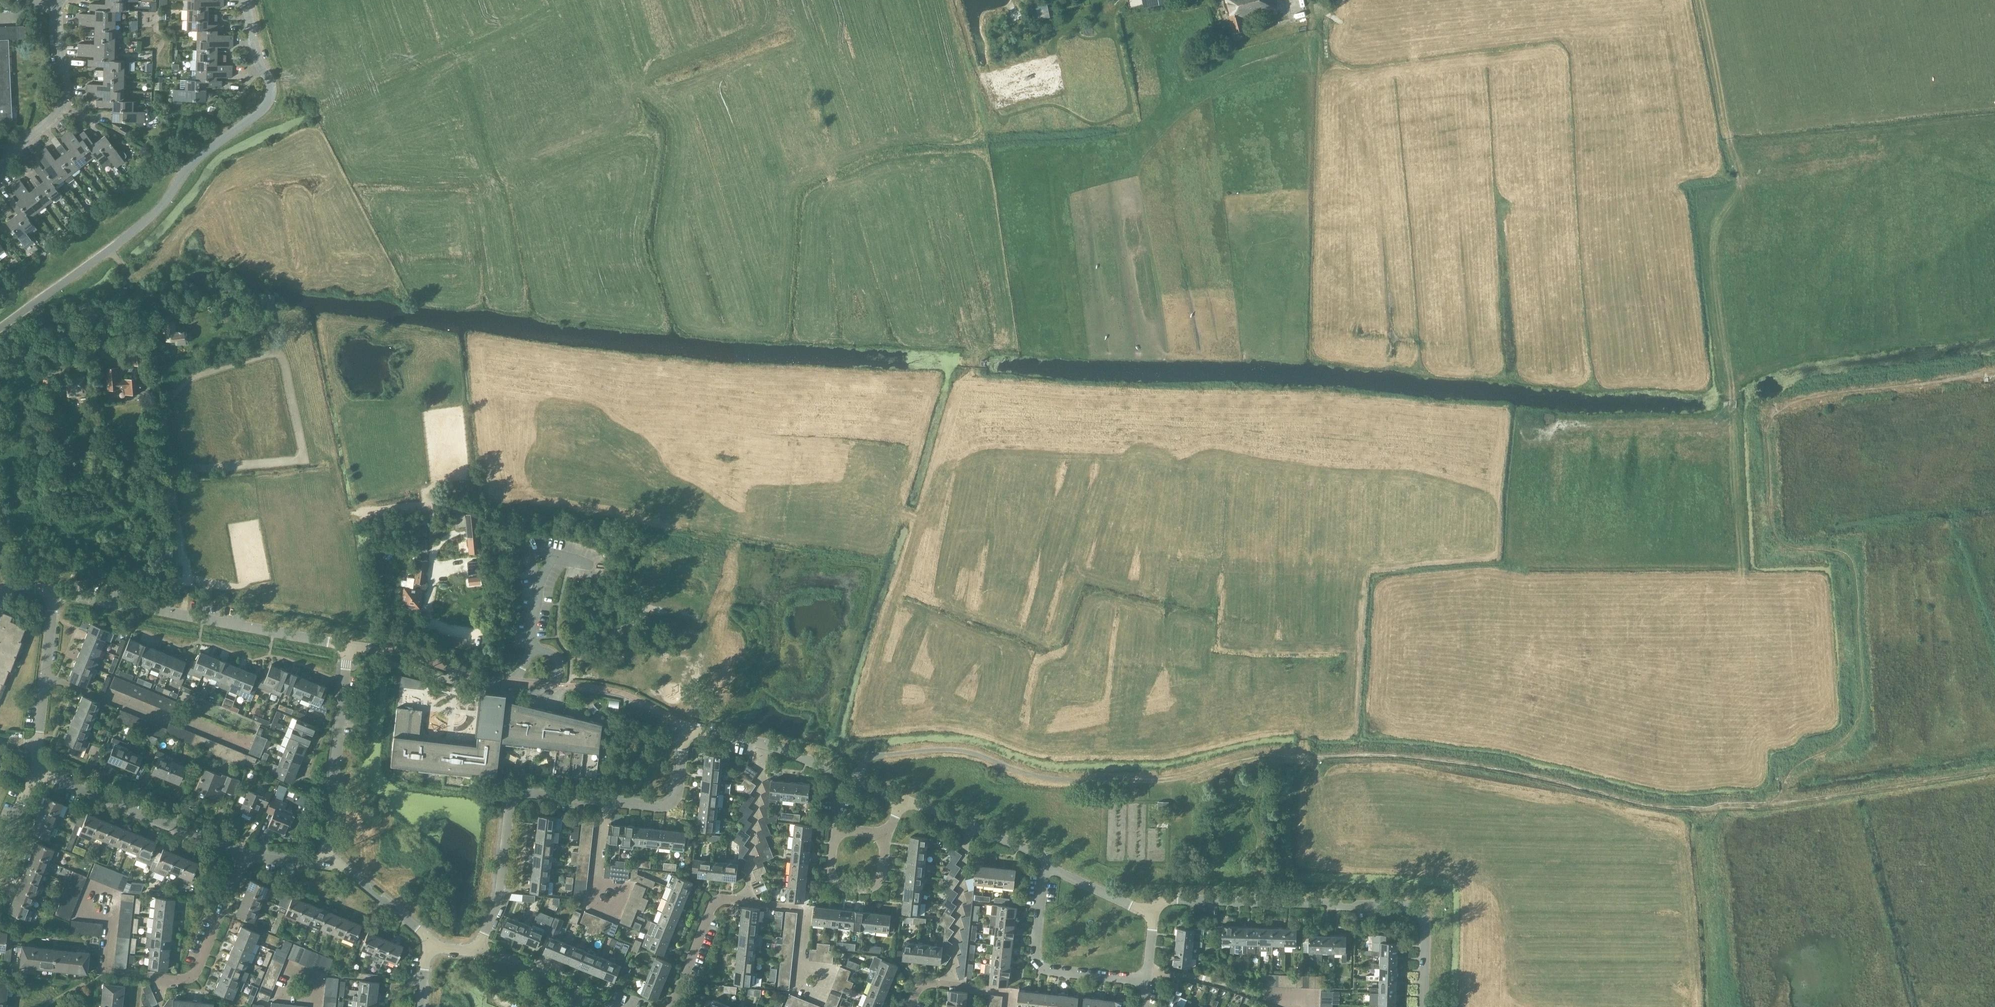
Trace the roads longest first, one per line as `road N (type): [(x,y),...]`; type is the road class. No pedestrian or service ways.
road 1 (residential): [(0,329),(130,235),(194,161),(267,106),(270,81),(244,0)]
road 2 (residential): [(1425,1006),(1427,918),(1418,910),(1171,900),(1156,908)]
road 3 (residential): [(54,592),(347,647)]
road 4 (residential): [(480,948),(512,801),(533,795),(603,805)]
road 5 (residential): [(239,857),(30,772)]
road 6 (residential): [(1149,982),(1052,975),(1042,965),(1045,881),(1052,867)]
road 7 (residential): [(324,853),(347,647)]
road 8 (residential): [(30,772),(54,592)]
road 9 (residential): [(347,647),(518,682)]
road 10 (track): [(1294,756),(1130,780)]
road 11 (residential): [(889,833),(835,832),(831,882),(875,891),(884,880)]
road 12 (residential): [(738,901),(746,888),(762,743)]
road 13 (residential): [(163,979),(184,980),(195,969),(239,857)]
road 14 (residential): [(907,799),(762,743)]
road 15 (residential): [(950,981),(969,827)]
road 16 (residential): [(603,805),(657,811),(673,803),(684,728)]
road 17 (residential): [(432,945),(324,853)]
road 18 (residential): [(91,904),(107,911),(102,971),(163,979)]
road 19 (residential): [(665,1006),(710,905),(738,901)]
road 20 (residential): [(603,805),(595,902),(608,907),(613,894)]

